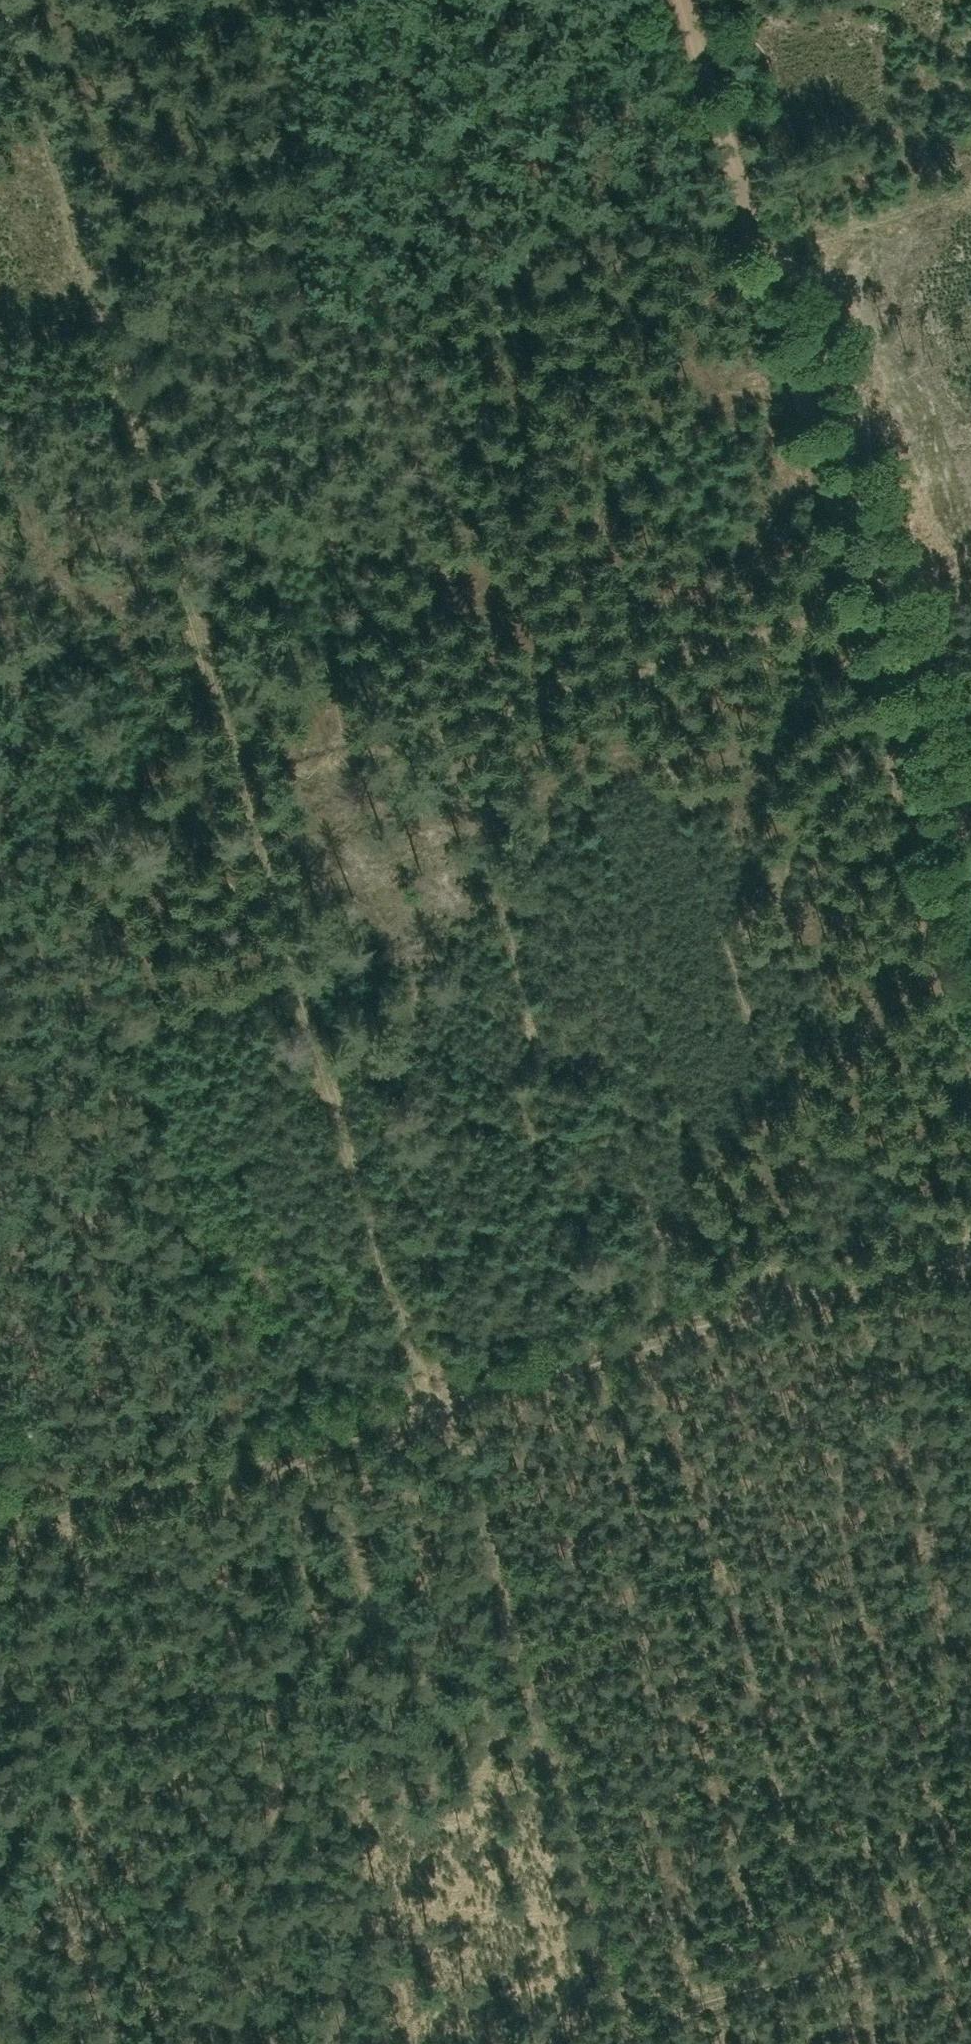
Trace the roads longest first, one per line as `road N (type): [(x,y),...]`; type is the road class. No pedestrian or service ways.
road 1 (track): [(0,1514),(627,1326),(818,1297),(970,1247)]
road 2 (track): [(685,0),(970,961)]

